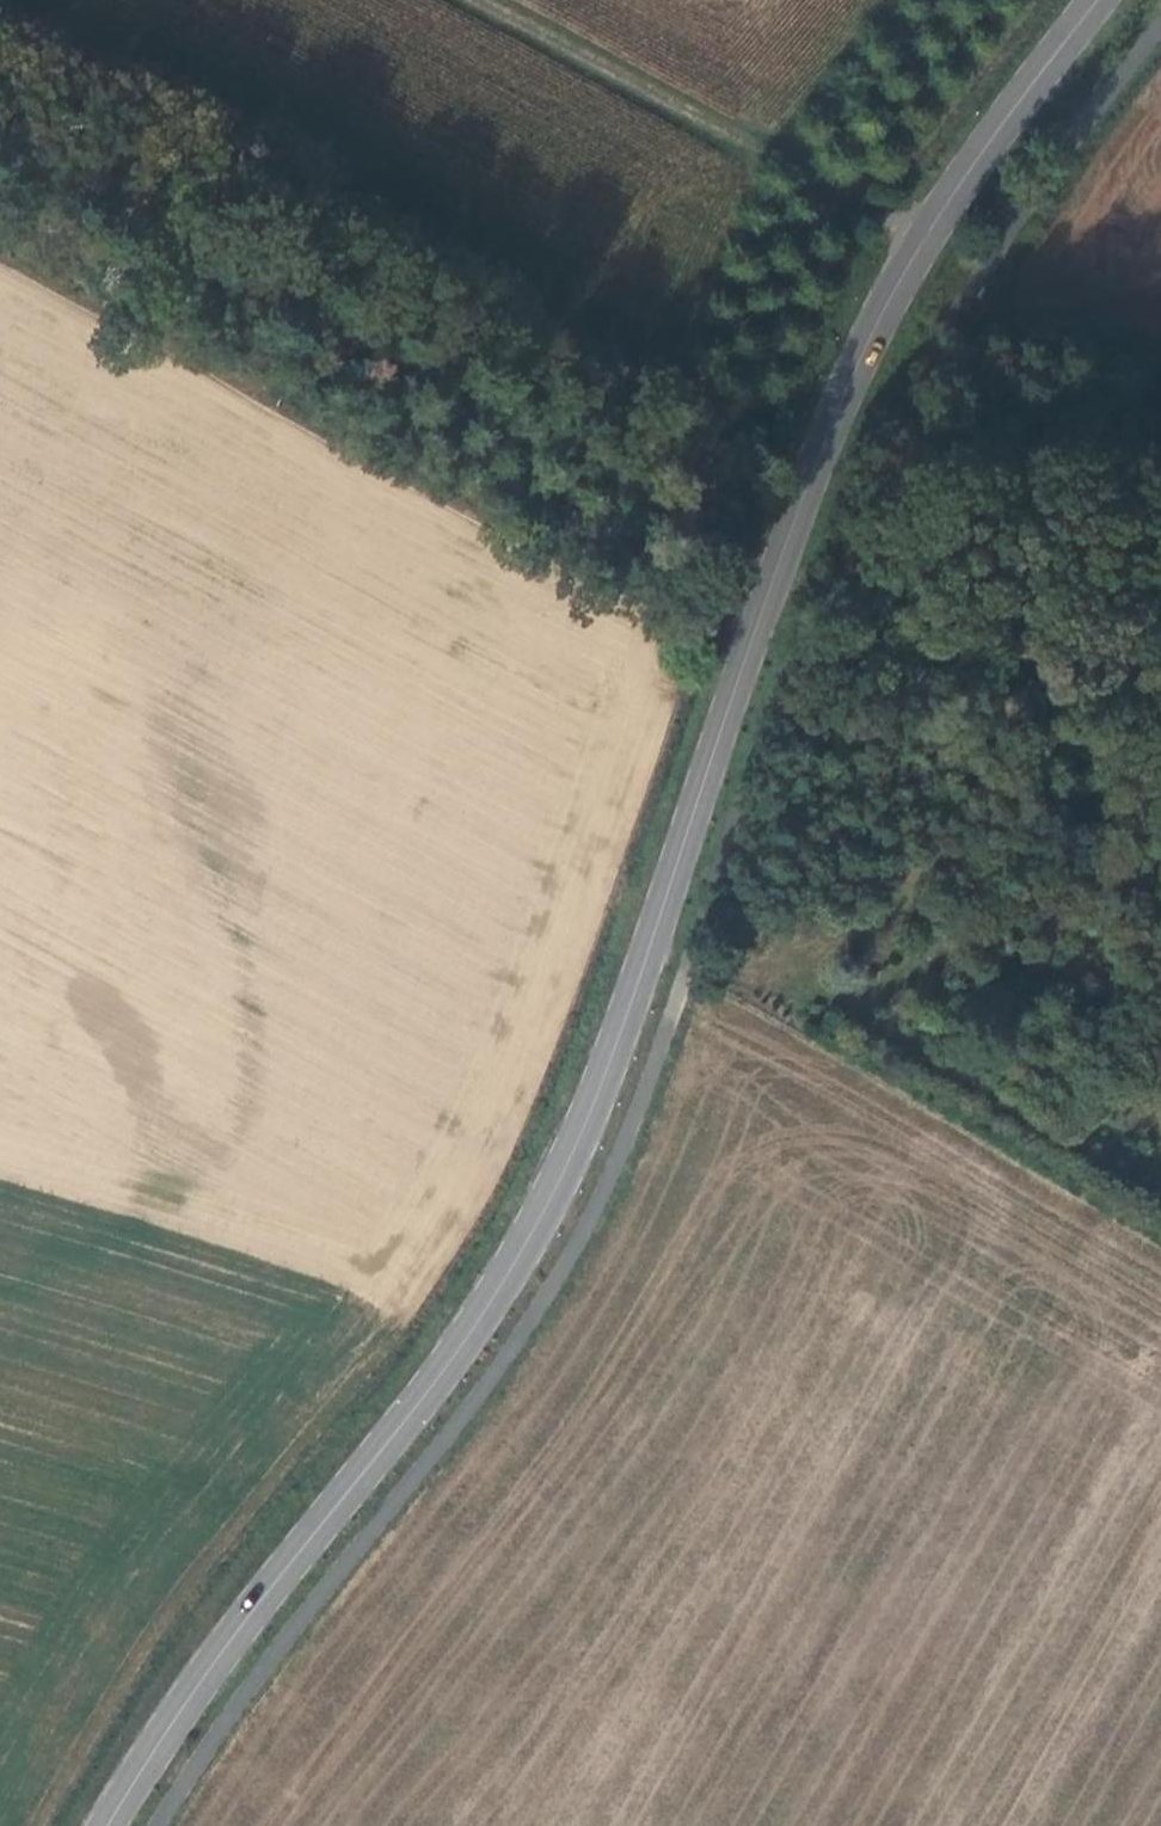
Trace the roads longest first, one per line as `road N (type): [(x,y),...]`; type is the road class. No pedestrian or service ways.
road 1 (secondary): [(109,1825),(166,1731),(414,1409),(510,1269),(582,1132),(851,375),(926,234),(1099,0)]
road 2 (track): [(926,234),(474,0)]

